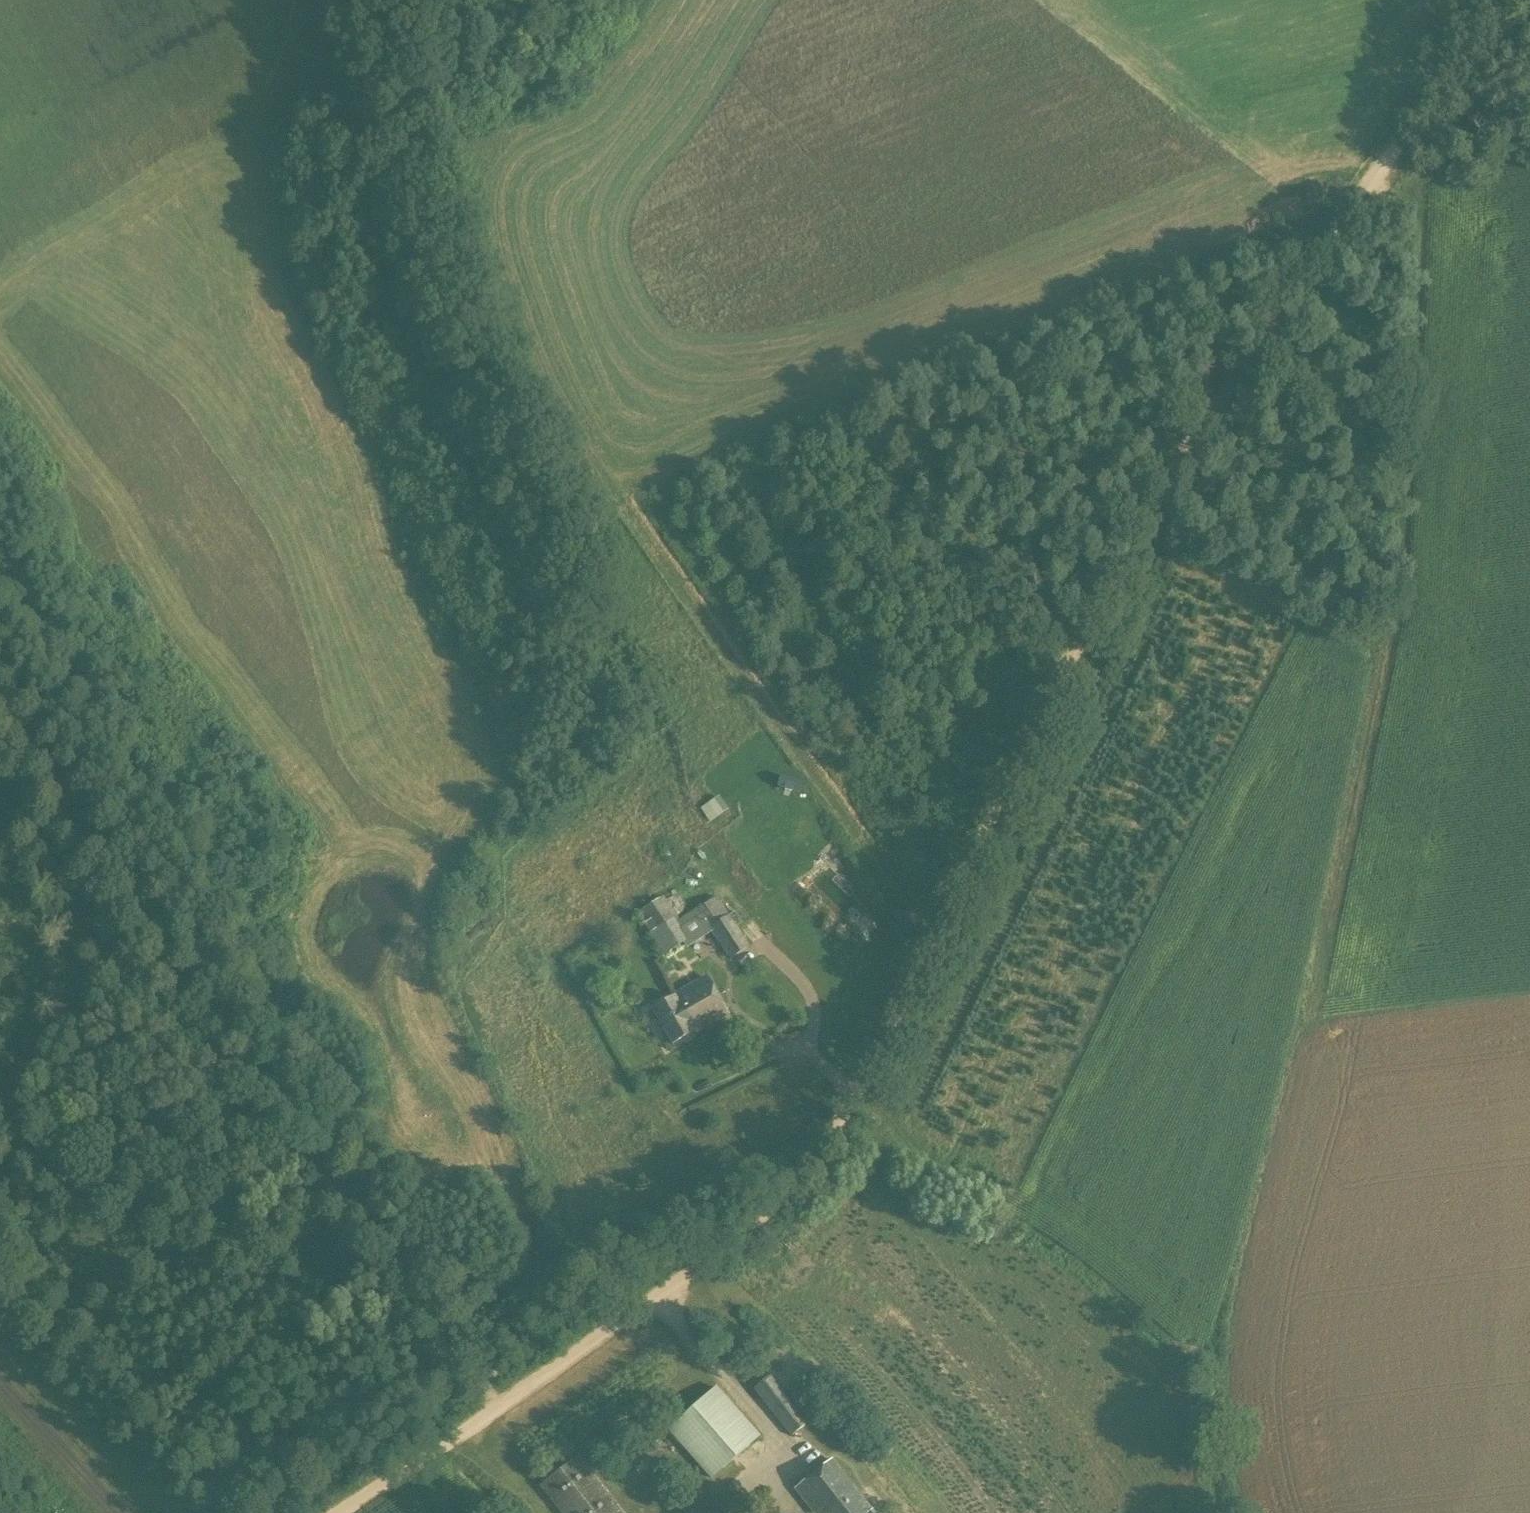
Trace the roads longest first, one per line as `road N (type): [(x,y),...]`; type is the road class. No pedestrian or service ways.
road 1 (track): [(495,1412),(793,1199),(1236,366),(1500,0)]
road 2 (track): [(0,689),(495,1412)]
road 3 (track): [(1131,1512),(1195,1462),(1177,1379),(1183,1342)]
road 4 (track): [(337,1512),(495,1412)]

